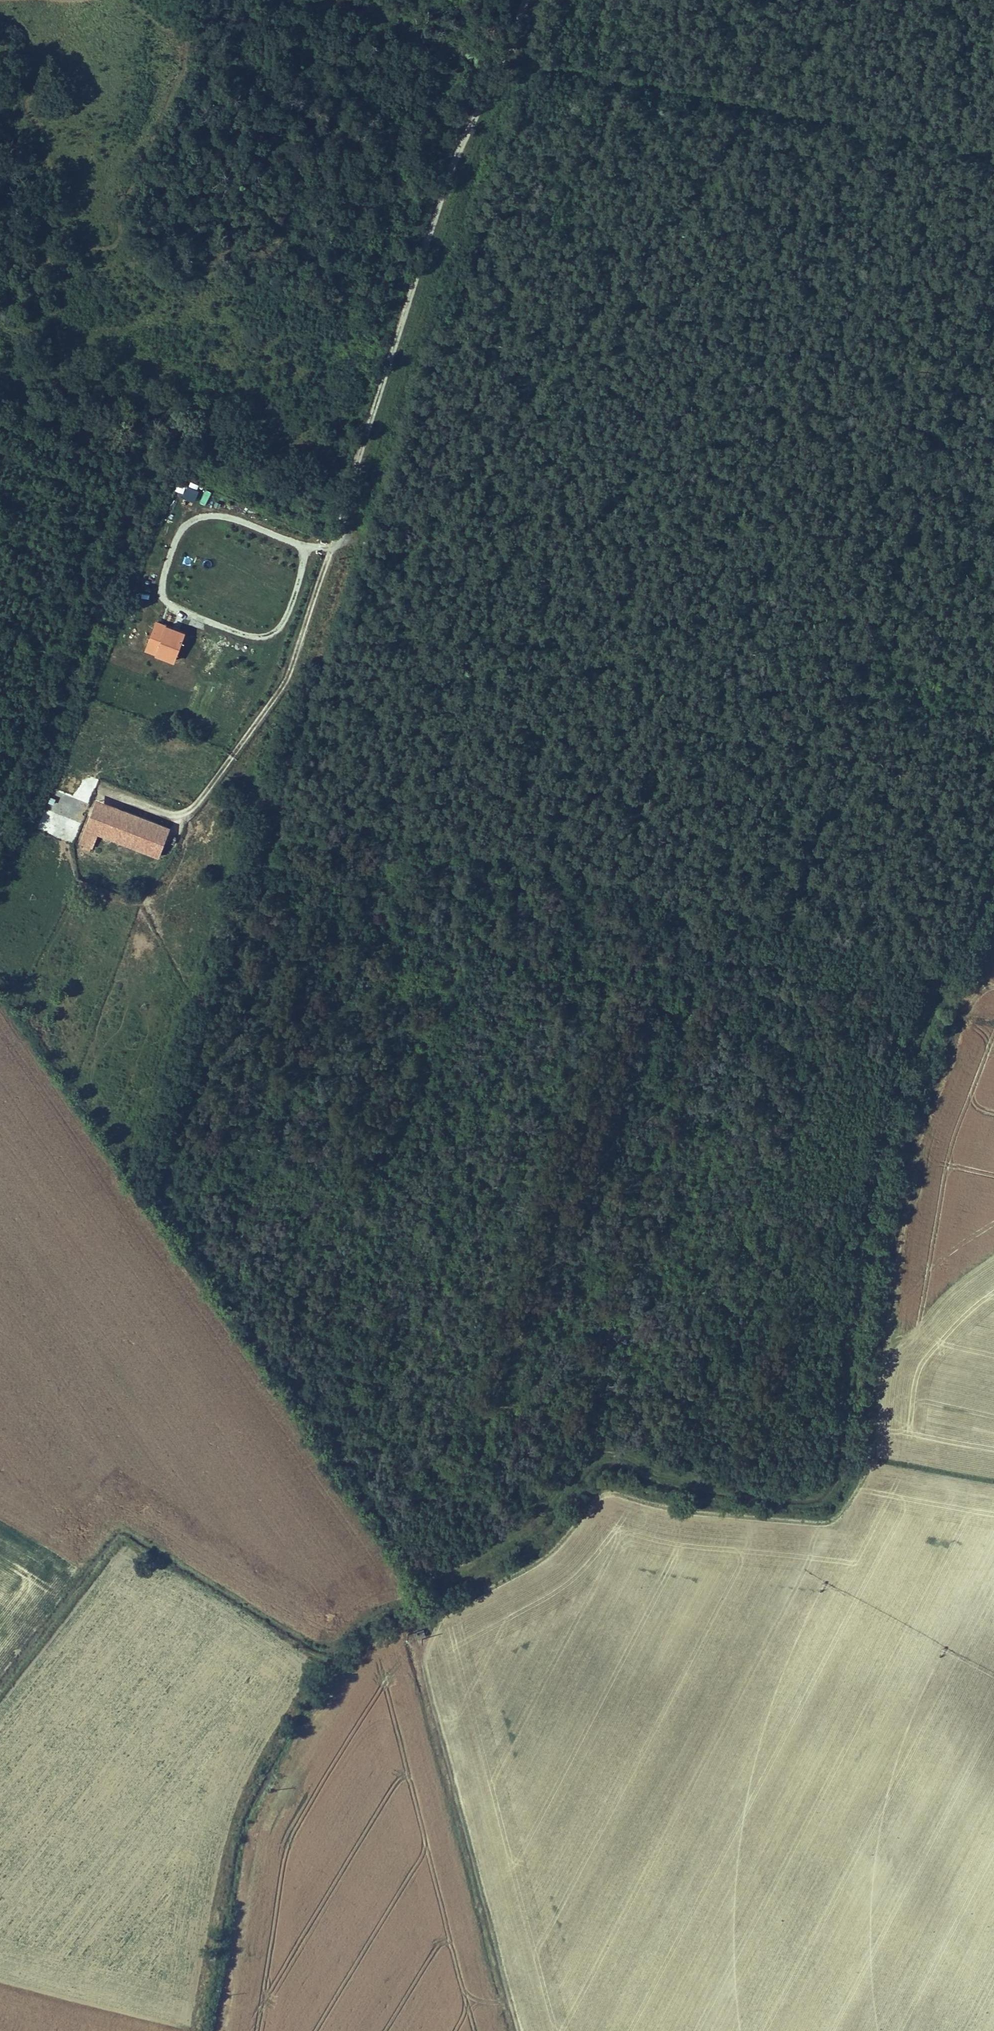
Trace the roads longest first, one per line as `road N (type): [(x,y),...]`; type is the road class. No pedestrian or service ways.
road 1 (track): [(410,1624),(519,2030)]

